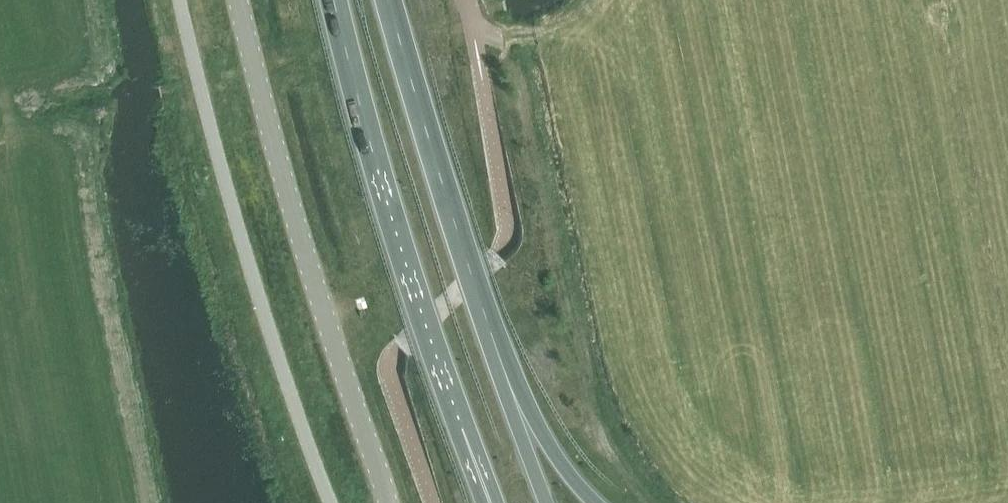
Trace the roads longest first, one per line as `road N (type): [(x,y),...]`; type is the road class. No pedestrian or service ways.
road 1 (unclassified): [(239,0),(281,173),(387,502)]
road 2 (trunk): [(334,0),(422,316),(478,469)]
road 3 (trunk): [(511,385),(388,0)]
road 4 (trunk): [(595,502),(511,385)]
road 5 (trunk): [(547,502),(509,405),(511,385)]

